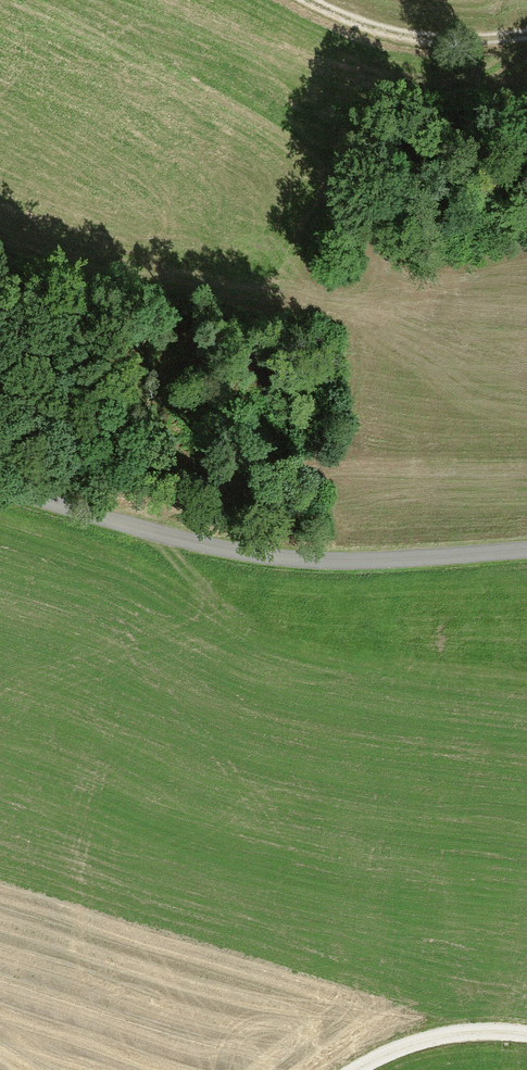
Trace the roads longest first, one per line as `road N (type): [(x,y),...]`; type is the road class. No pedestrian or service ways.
road 1 (unclassified): [(526,550),(298,564),(158,542),(0,490)]
road 2 (track): [(303,0),(405,38),(526,32)]
road 3 (track): [(526,1035),(465,1030),(419,1038),(355,1069)]
road 4 (track): [(521,34),(457,89),(409,113)]

